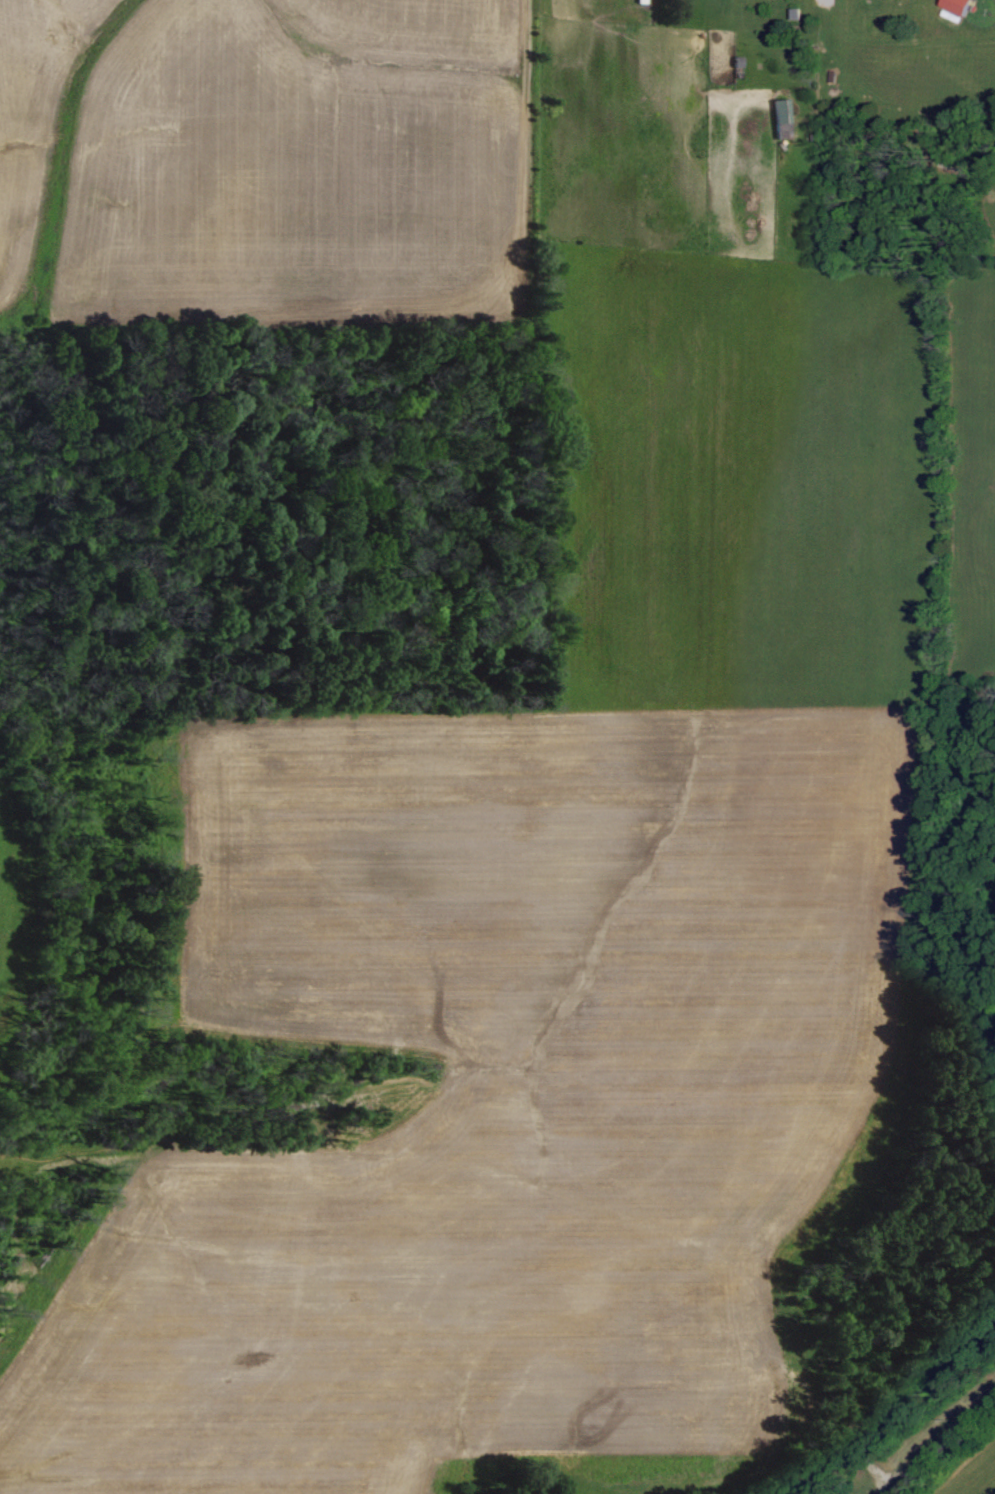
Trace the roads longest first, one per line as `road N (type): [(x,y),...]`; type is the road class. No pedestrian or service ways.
road 1 (residential): [(892,1493),(994,1404)]

